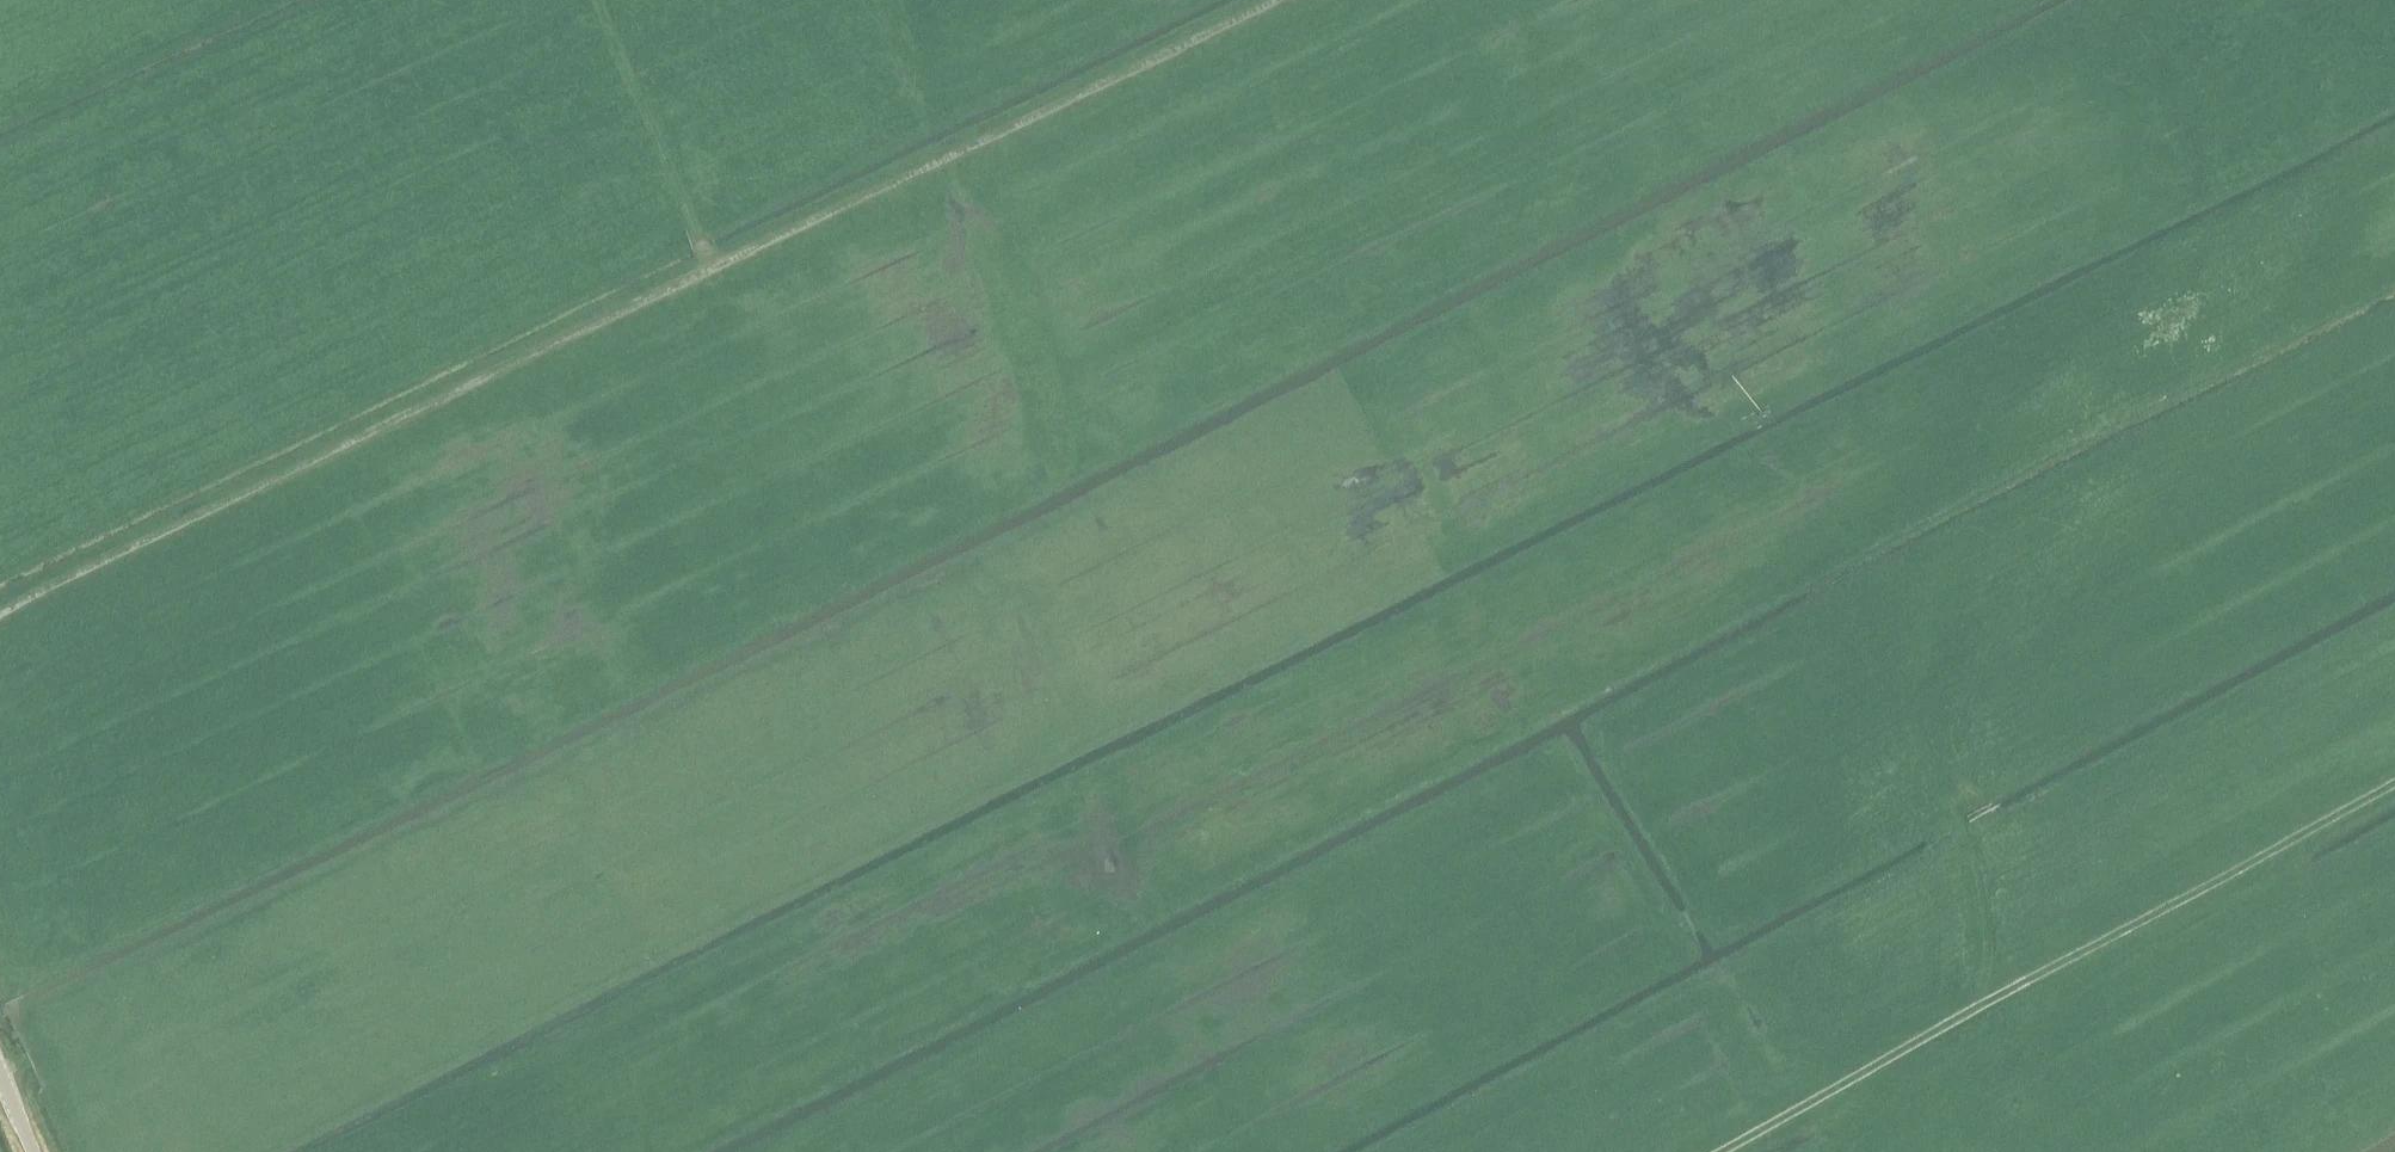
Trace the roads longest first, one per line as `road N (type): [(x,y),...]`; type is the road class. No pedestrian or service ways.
road 1 (track): [(0,616),(1281,0)]
road 2 (track): [(1730,1151),(2033,972),(2394,779)]

